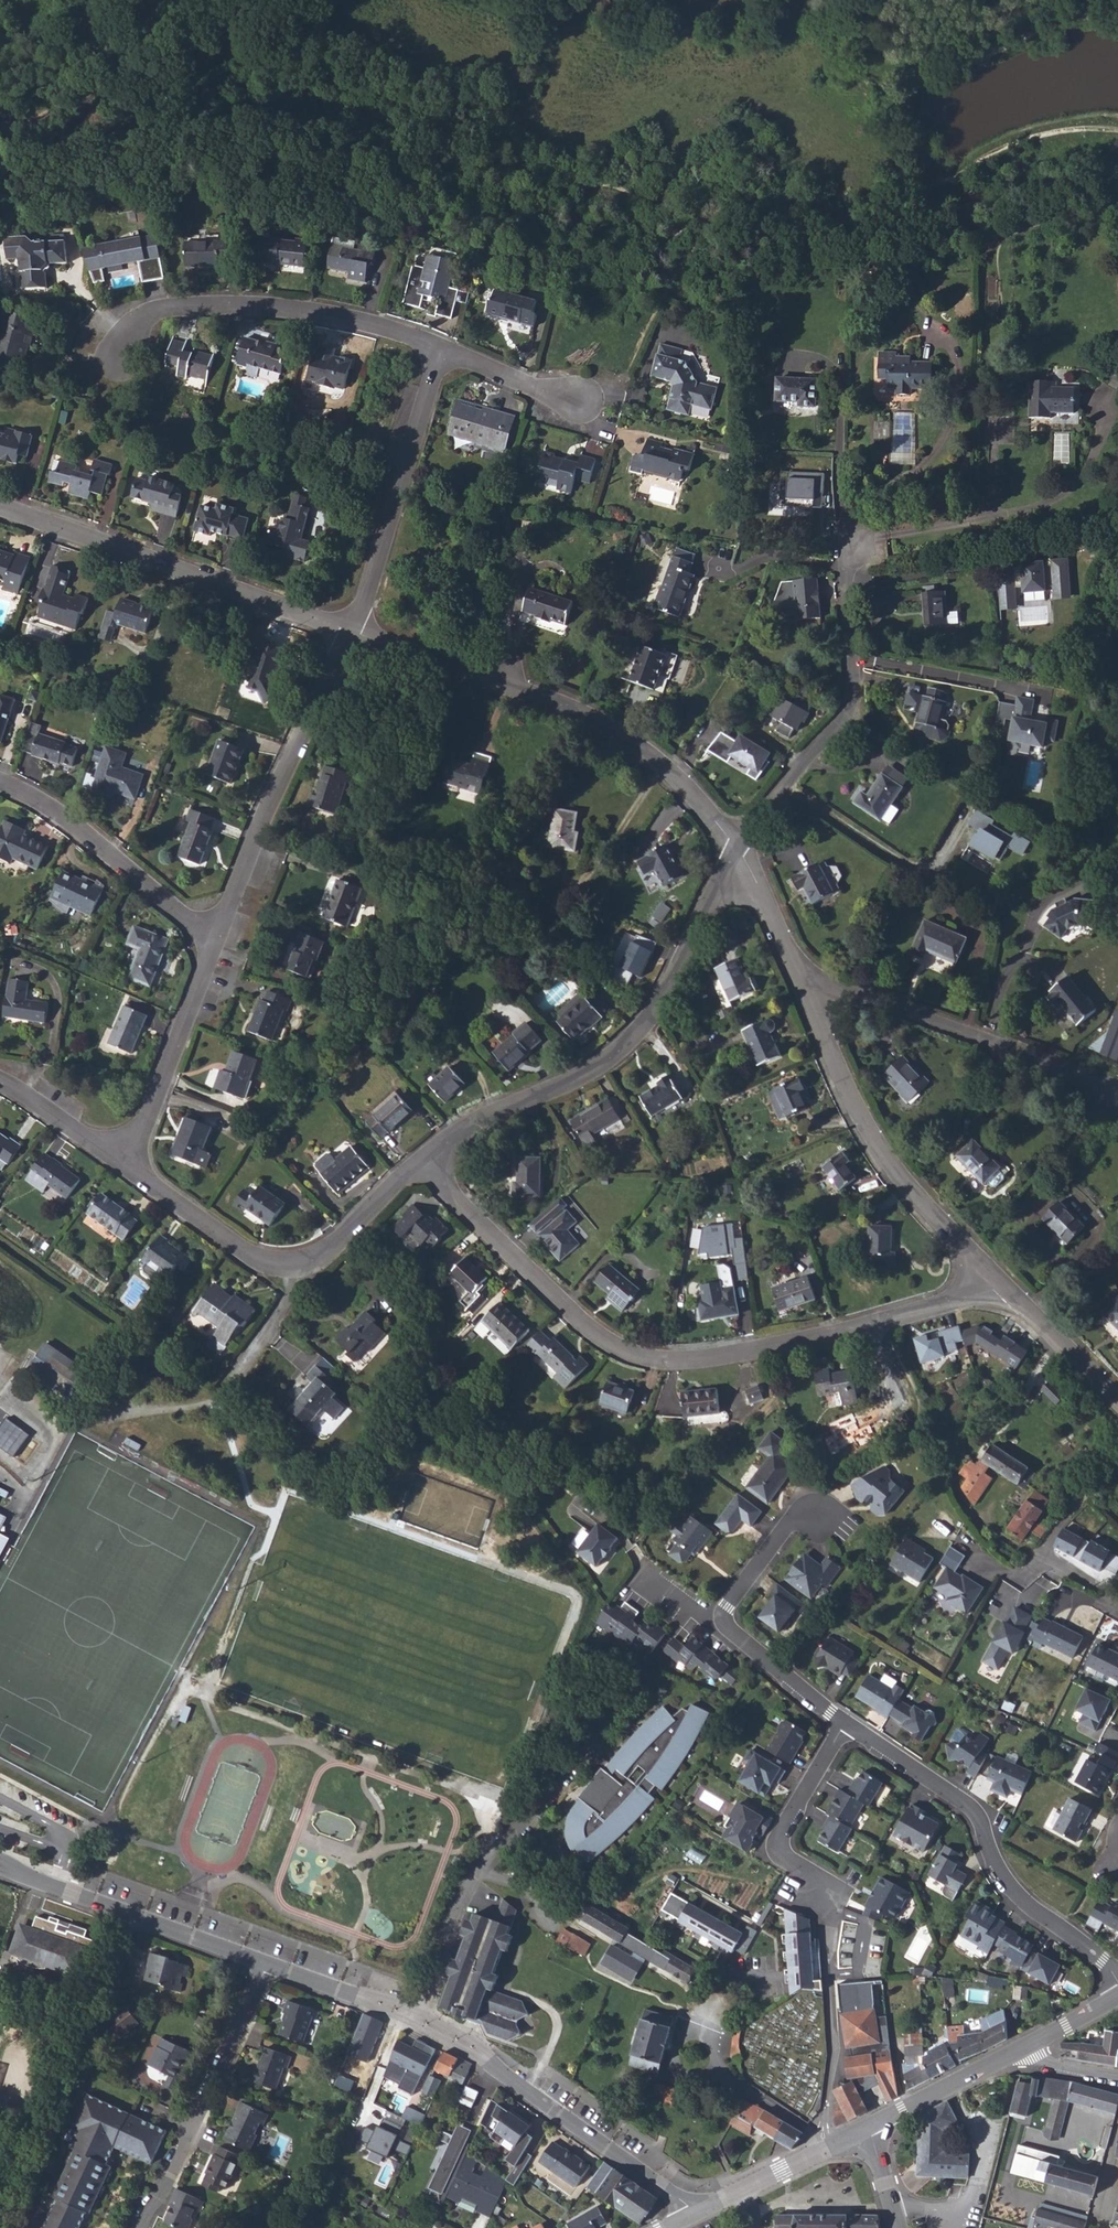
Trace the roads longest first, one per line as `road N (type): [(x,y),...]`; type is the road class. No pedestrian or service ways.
road 1 (residential): [(1001,1286),(808,1342),(711,1360),(646,1358),(591,1329),(420,1159)]
road 2 (residential): [(420,1159),(471,1121),(571,1080),(633,1037),(740,850)]
road 3 (residential): [(740,850),(689,786),(586,712),(352,632)]
road 4 (residential): [(1117,1983),(1104,1962),(1011,1890),(975,1812),(845,1725)]
road 5 (residential): [(1001,1286),(907,1186),(860,1116),(796,976)]
road 6 (residential): [(352,632),(143,552),(0,508)]
road 7 (residential): [(122,359),(143,317),(157,310),(252,305),(383,325),(444,349)]
road 8 (residential): [(740,850),(851,702),(846,550),(862,547)]
road 9 (residential): [(413,2017),(472,2046),(695,2214)]
road 10 (residential): [(796,976),(1117,1088)]
road 11 (residential): [(352,632),(262,821),(218,940)]
road 12 (residential): [(845,1725),(720,1620),(803,1508),(820,1518)]
road 13 (residential): [(444,349),(352,632)]
road 14 (residential): [(267,1964),(144,2227)]
road 15 (residential): [(0,1864),(267,1964)]
road 16 (residential): [(0,781),(46,803),(218,940)]
road 17 (residential): [(218,940),(130,1164)]
road 18 (residential): [(845,1725),(777,1840),(780,1856),(821,1882),(818,1902)]
road 19 (residential): [(1117,1606),(1042,1557),(1117,1461)]
road 20 (residential): [(303,1260),(251,1254),(130,1164)]
road 21 (tertiary): [(695,2214),(868,2127)]
road 22 (tertiary): [(868,2127),(1025,2047)]
road 23 (residential): [(219,1399),(293,1292),(303,1260)]
road 24 (residential): [(413,2017),(477,1870)]
road 25 (residential): [(1117,1394),(1001,1286)]
road 26 (residential): [(420,1159),(332,1245),(303,1260)]
road 27 (residential): [(267,1964),(413,2017)]
road 28 (residential): [(130,1164),(0,1081)]
road 29 (residential): [(444,349),(578,404)]
road 30 (residential): [(796,976),(740,850)]

